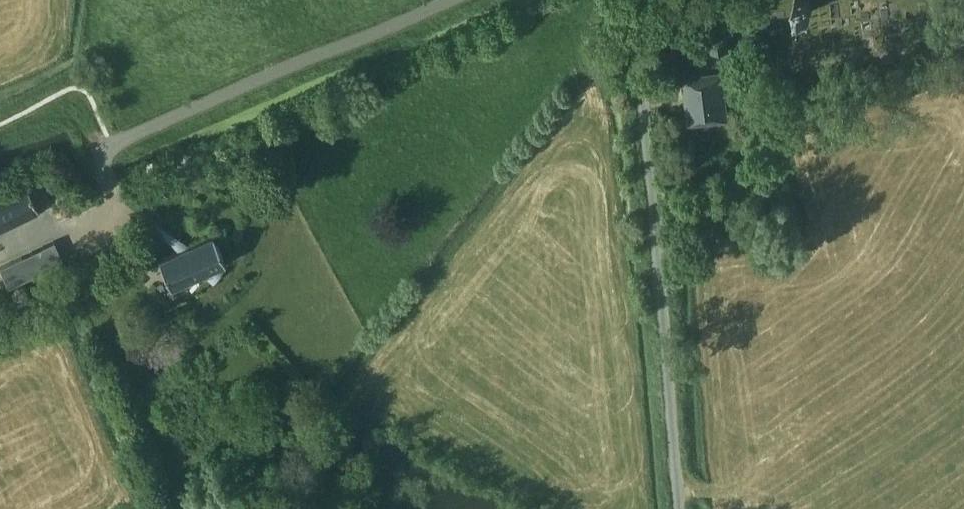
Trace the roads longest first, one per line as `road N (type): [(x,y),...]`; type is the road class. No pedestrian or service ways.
road 1 (residential): [(680,508),(642,82),(644,0)]
road 2 (unclassified): [(114,141),(449,0)]

